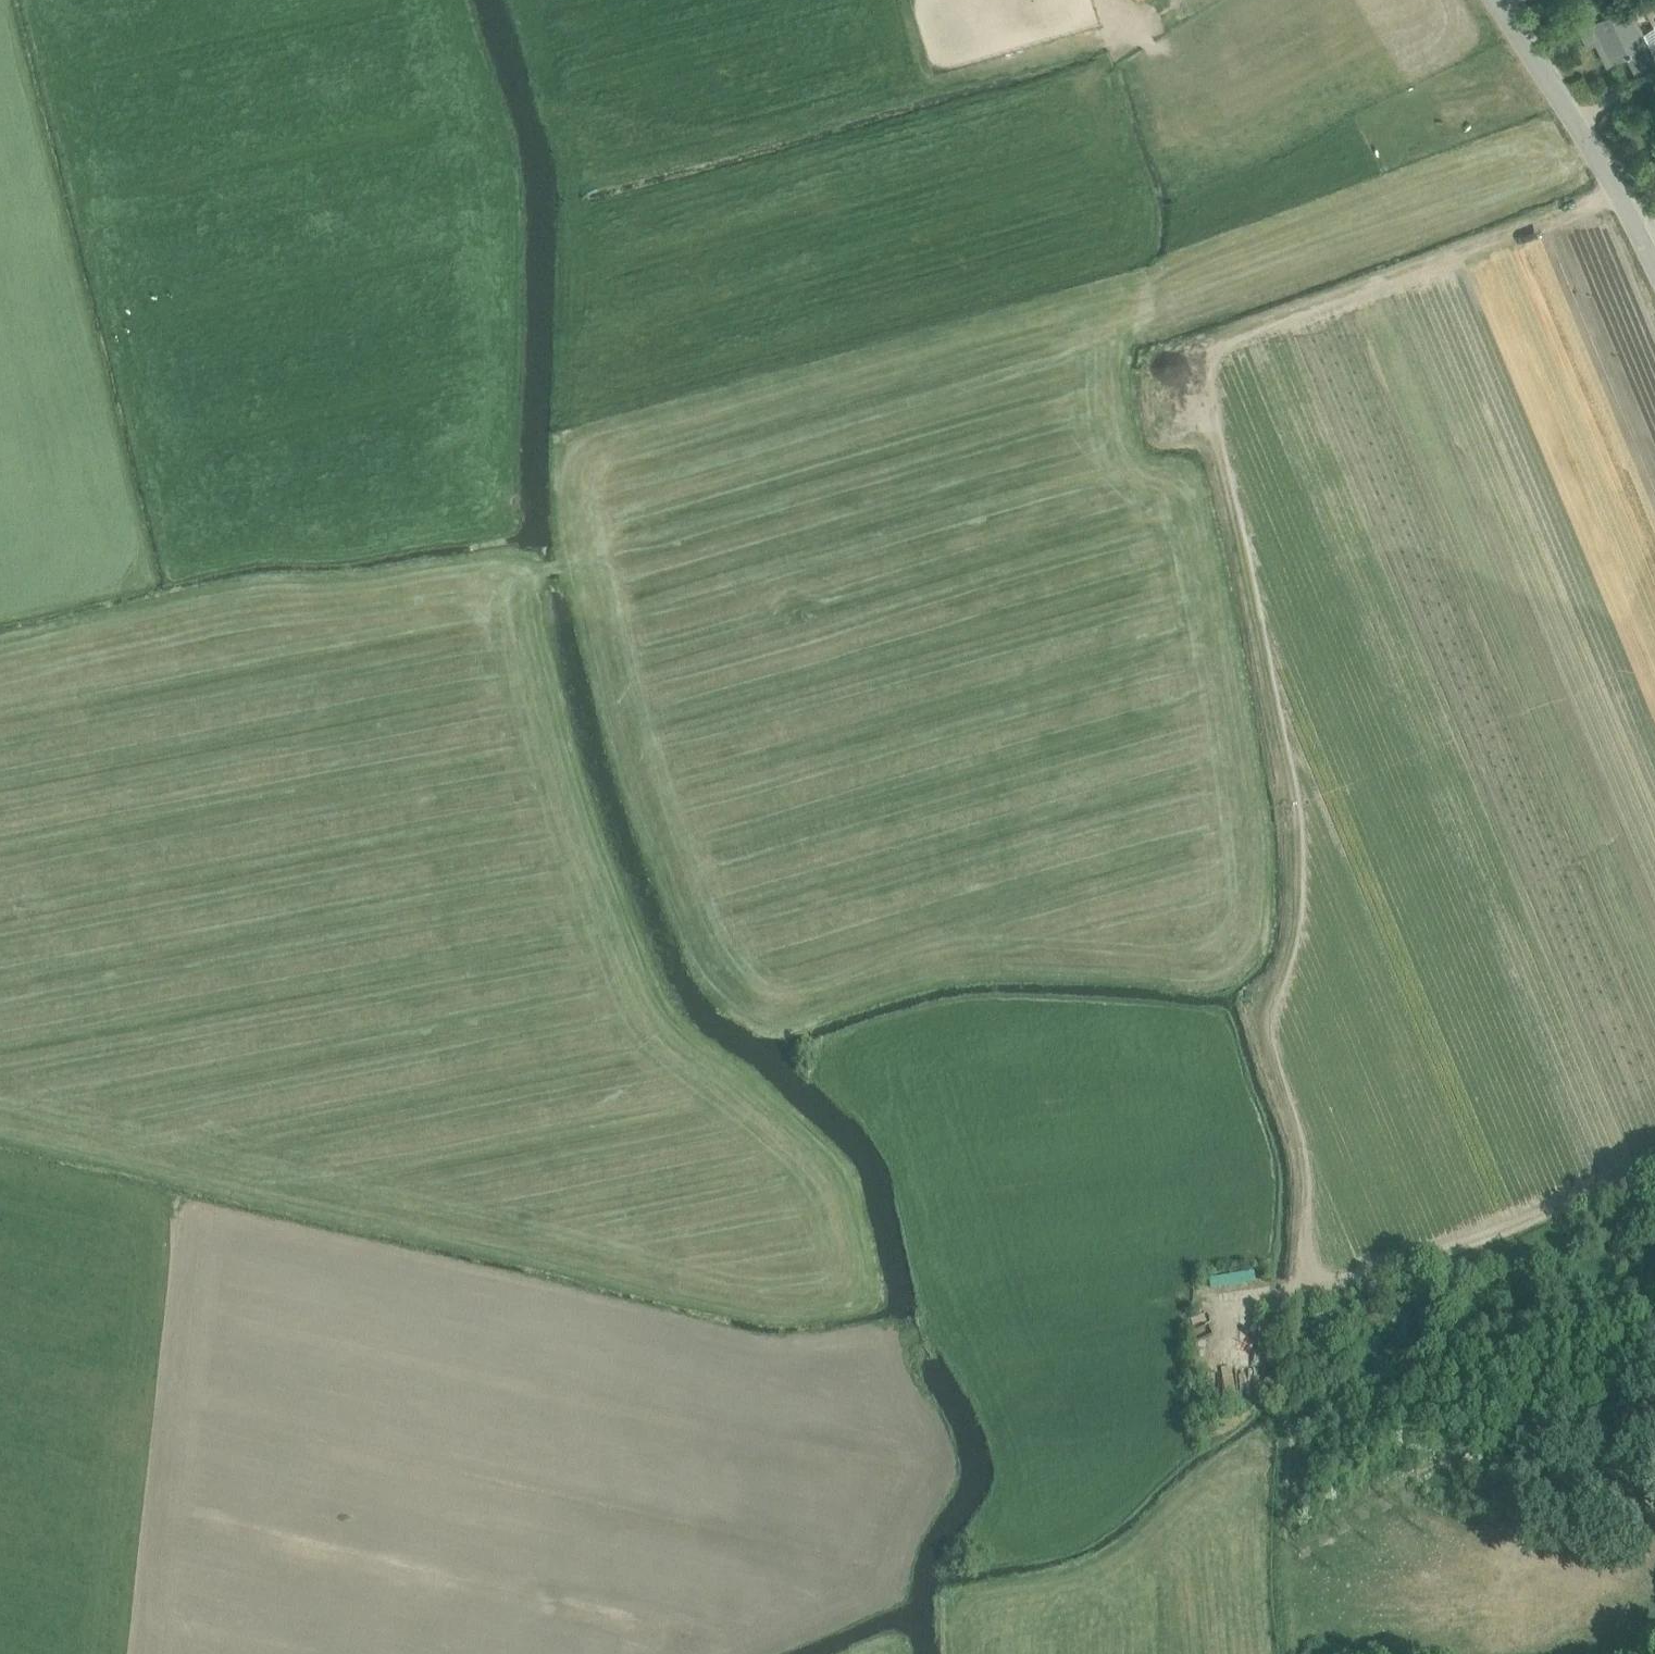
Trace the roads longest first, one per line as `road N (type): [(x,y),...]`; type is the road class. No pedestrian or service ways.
road 1 (track): [(1224,1361),(1223,1305),(1403,1267),(1654,1170)]
road 2 (unclassified): [(1654,266),(1599,159),(1498,0)]

